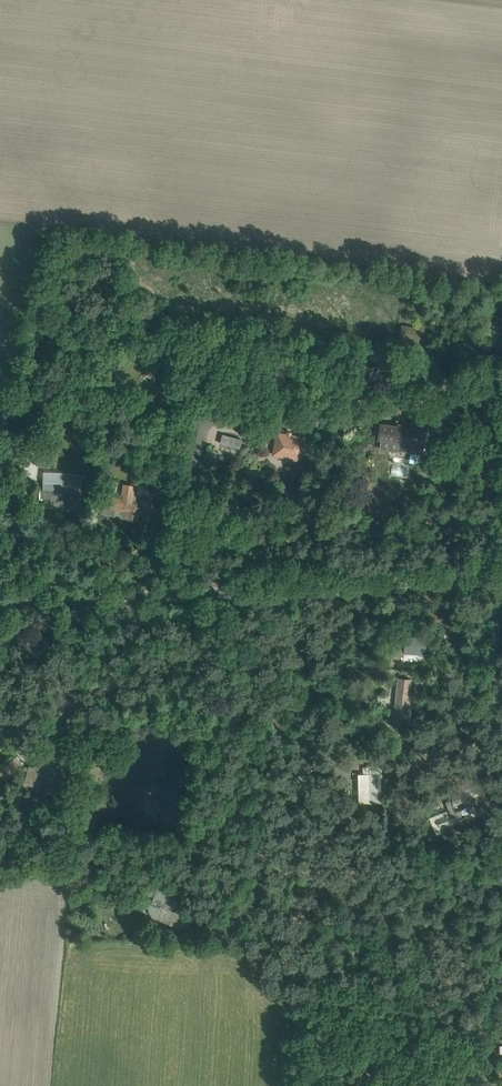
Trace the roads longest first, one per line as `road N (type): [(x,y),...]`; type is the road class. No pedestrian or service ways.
road 1 (unclassified): [(0,601),(500,577)]

